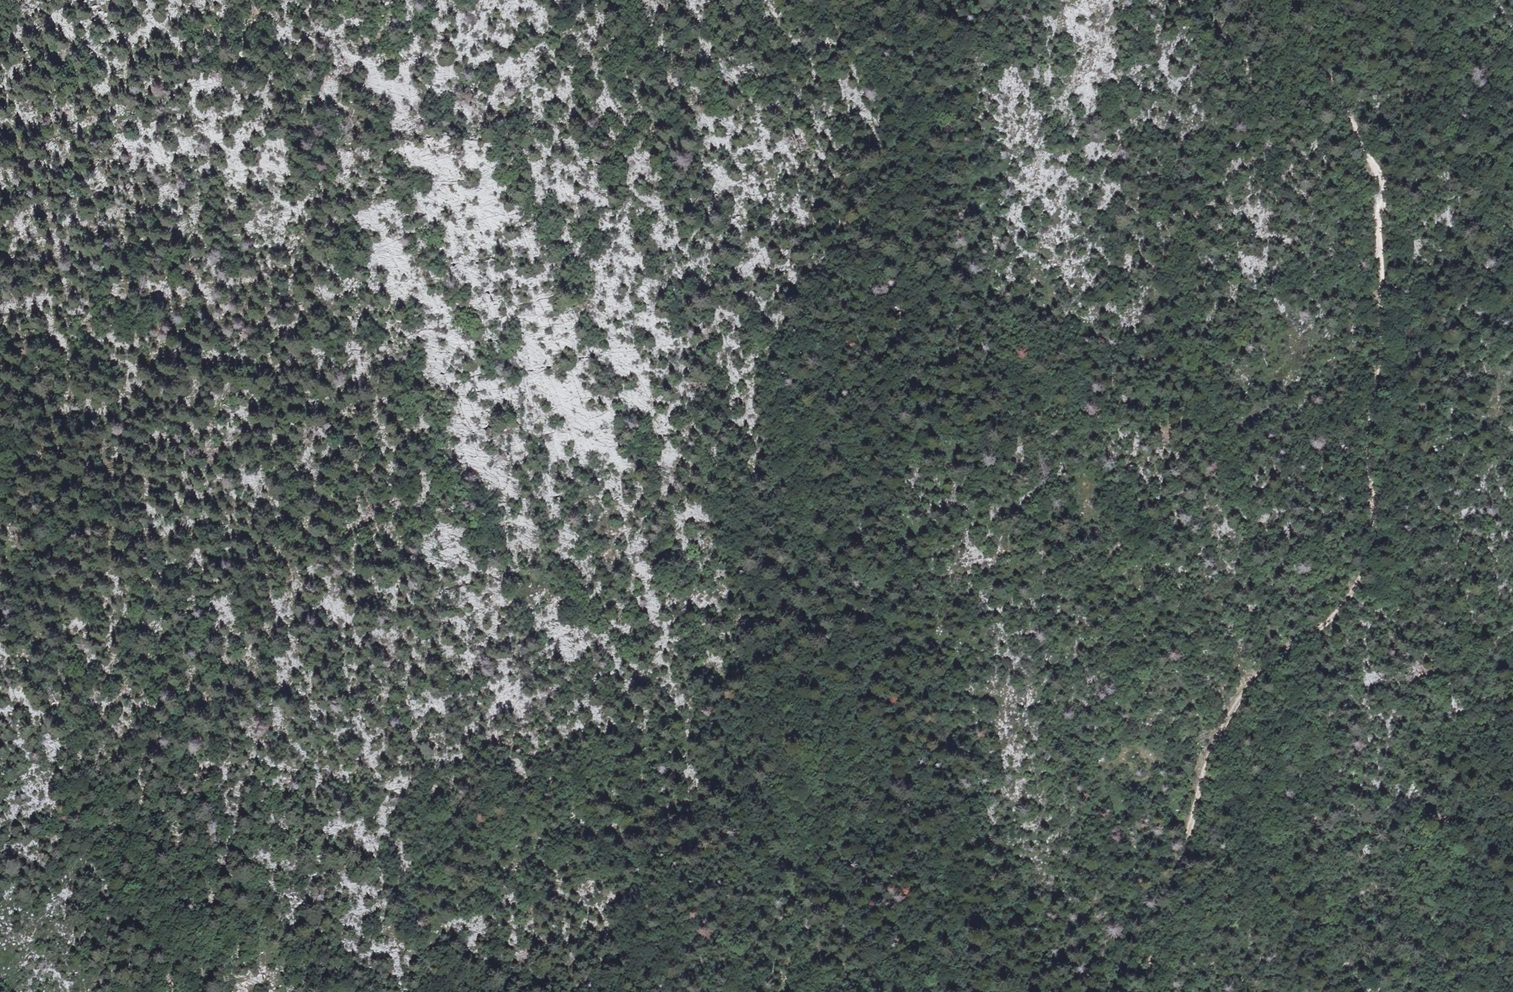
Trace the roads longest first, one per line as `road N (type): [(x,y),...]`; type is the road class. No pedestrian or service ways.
road 1 (track): [(1146,991),(1222,729),(1260,671),(1298,634),(1334,616),(1370,562),(1375,515),(1366,433),(1380,371),(1380,192),(1292,0)]

